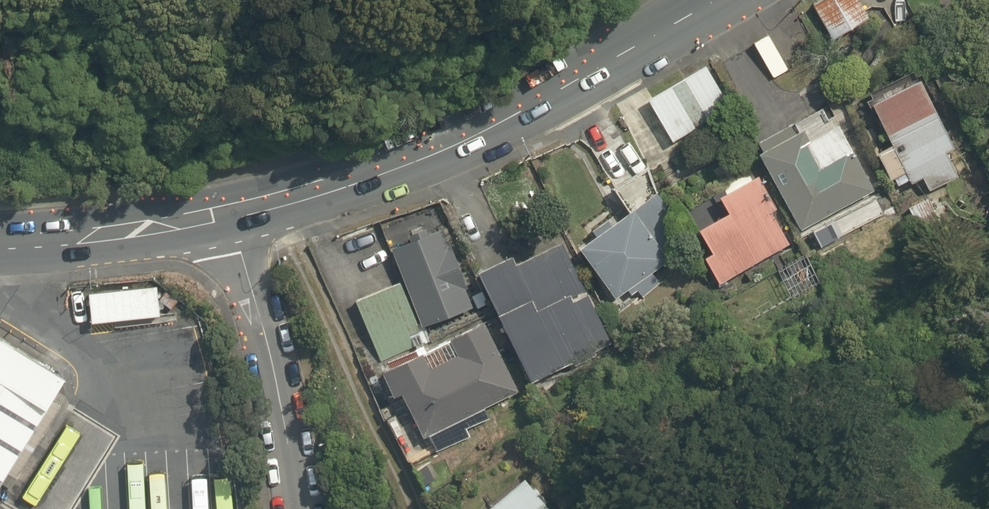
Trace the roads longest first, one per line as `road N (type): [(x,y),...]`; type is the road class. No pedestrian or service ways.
road 1 (secondary): [(225,214),(423,161),(717,0)]
road 2 (residential): [(225,214),(274,372),(298,508)]
road 3 (secondary): [(0,240),(225,214)]

